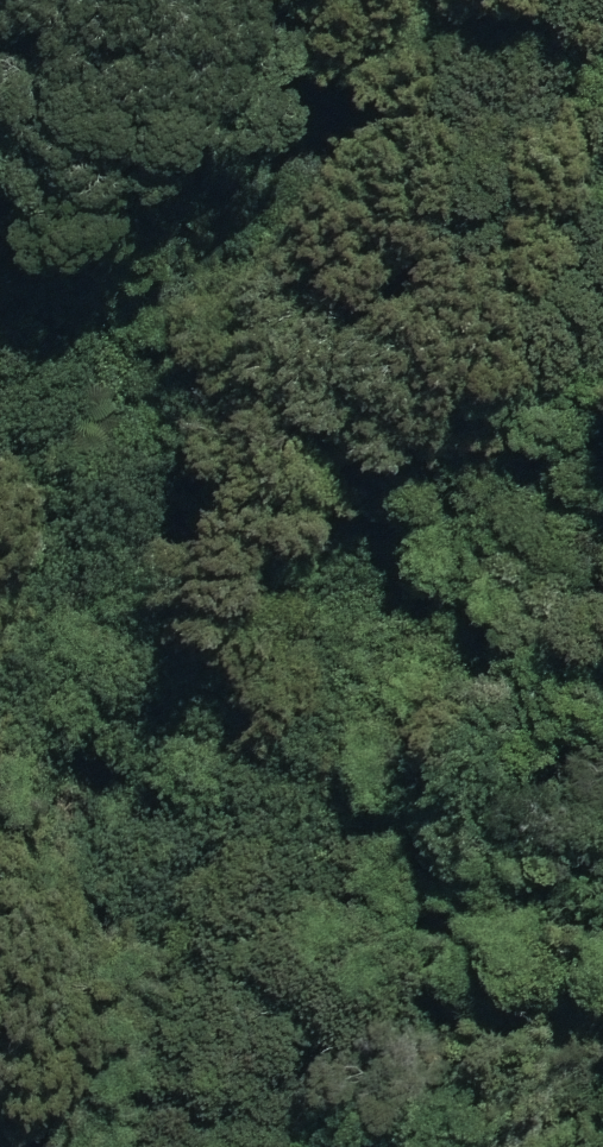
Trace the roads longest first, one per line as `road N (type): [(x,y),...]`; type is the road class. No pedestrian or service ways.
road 1 (track): [(602,702),(589,763),(508,750),(474,579),(384,540),(350,429),(320,395),(338,365),(269,322),(213,322),(195,522),(247,552),(199,608),(0,784)]

